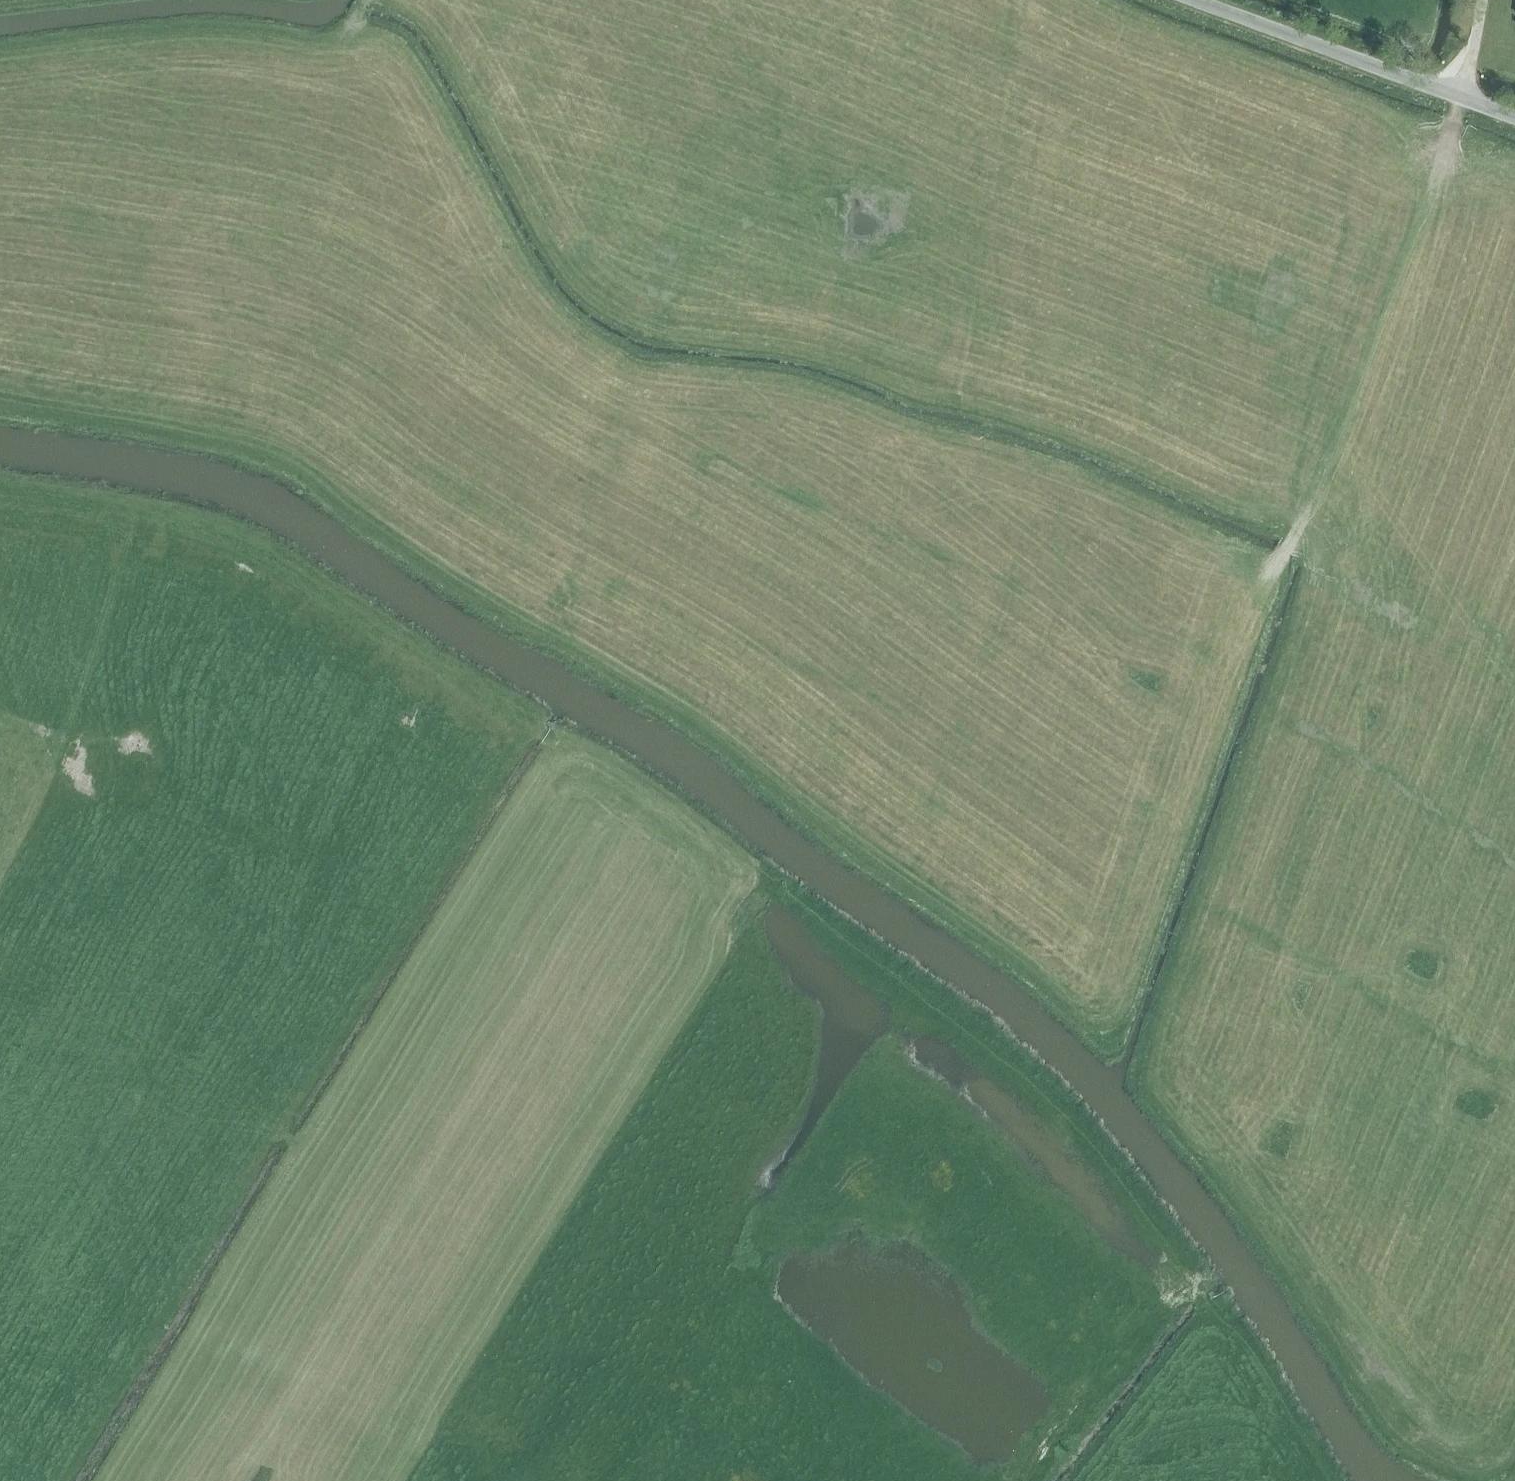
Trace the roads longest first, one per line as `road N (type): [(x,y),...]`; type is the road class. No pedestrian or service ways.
road 1 (tertiary): [(1194,0),(1514,116)]

